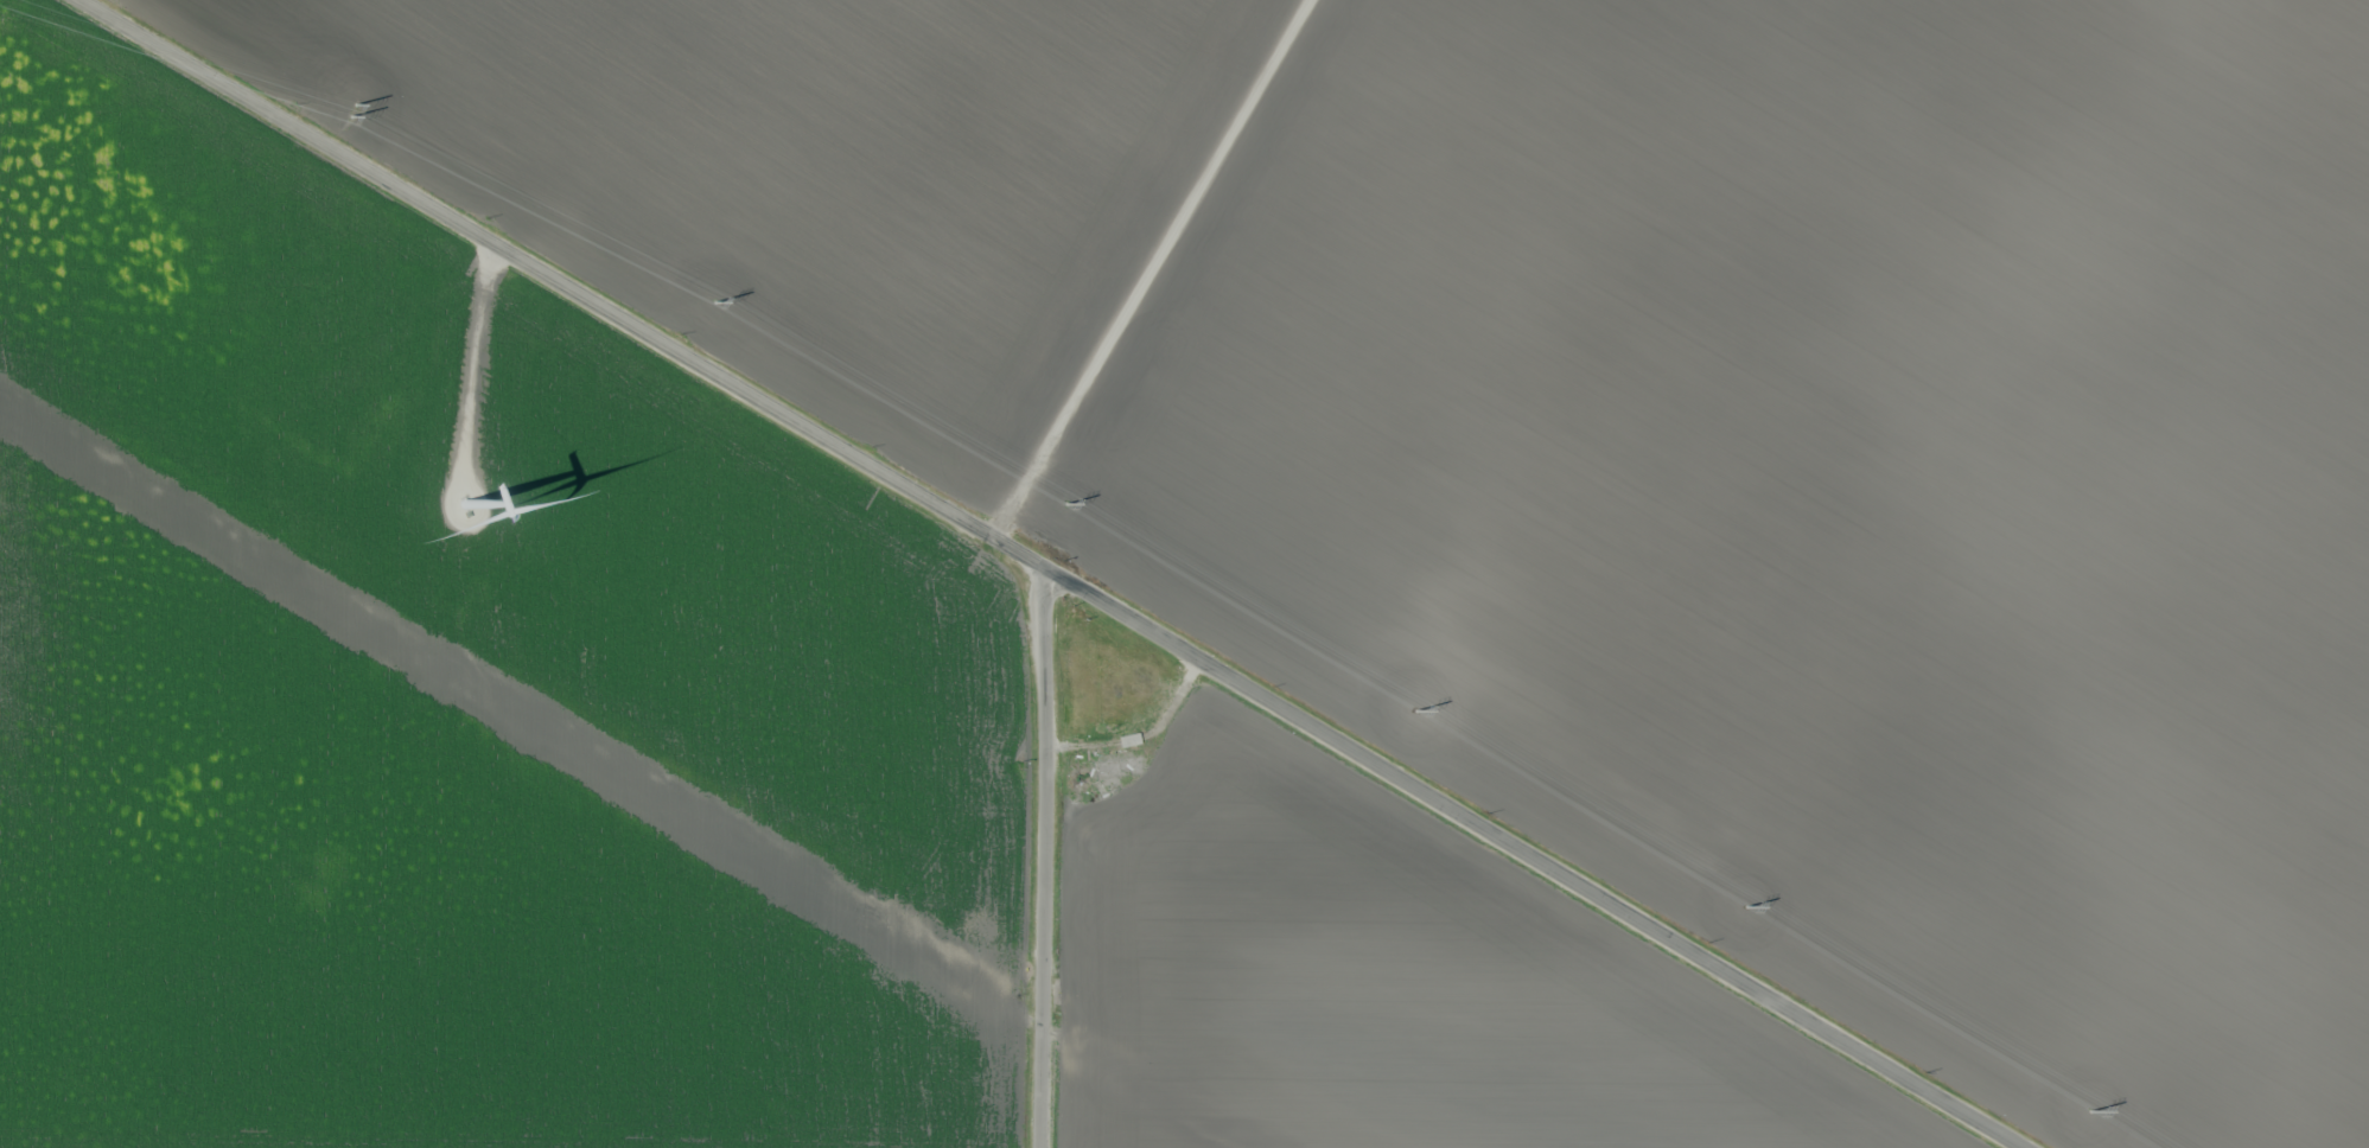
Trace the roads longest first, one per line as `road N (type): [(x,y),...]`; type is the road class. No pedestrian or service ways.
road 1 (tertiary): [(85,0),(2015,1147)]
road 2 (residential): [(1000,548),(1042,612),(1033,1147)]

